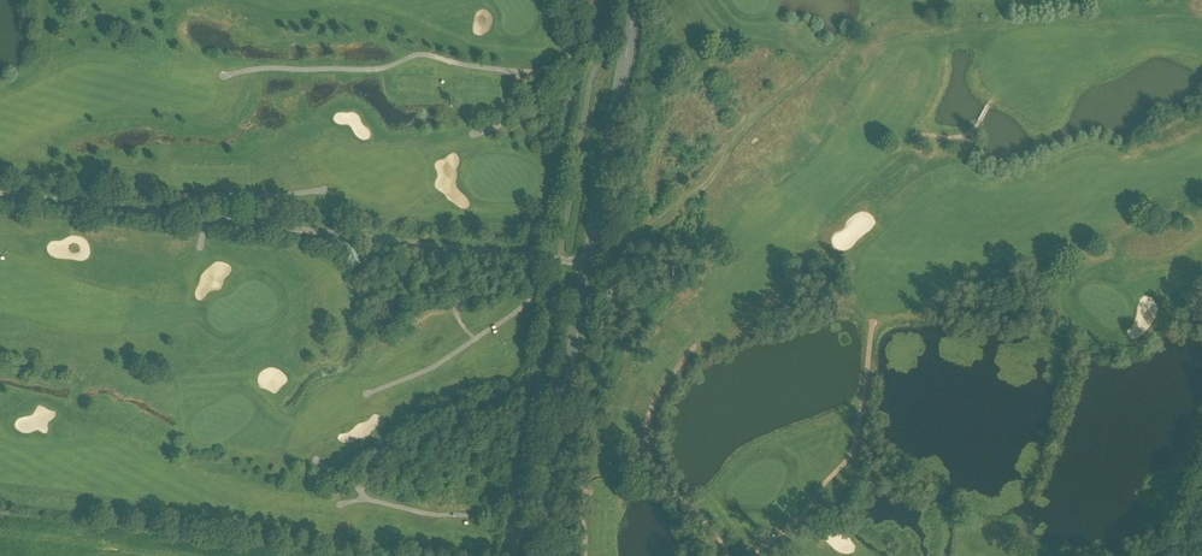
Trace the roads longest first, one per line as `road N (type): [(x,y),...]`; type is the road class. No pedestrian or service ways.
road 1 (unclassified): [(590,269),(0,195)]
road 2 (tertiary): [(590,269),(540,555)]
road 3 (tertiary): [(637,0),(590,269)]

